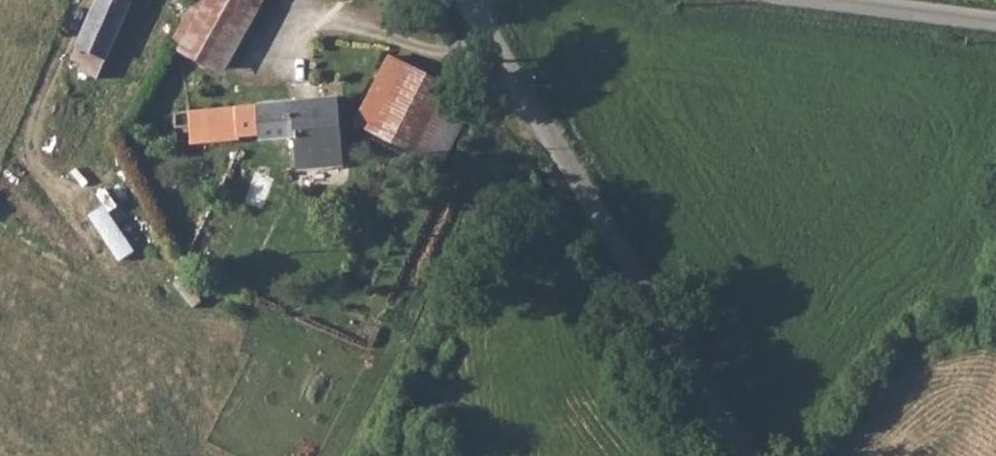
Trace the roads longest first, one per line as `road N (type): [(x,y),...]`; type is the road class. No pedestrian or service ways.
road 1 (tertiary): [(472,0),(749,455)]
road 2 (unclassified): [(812,0),(995,24)]

